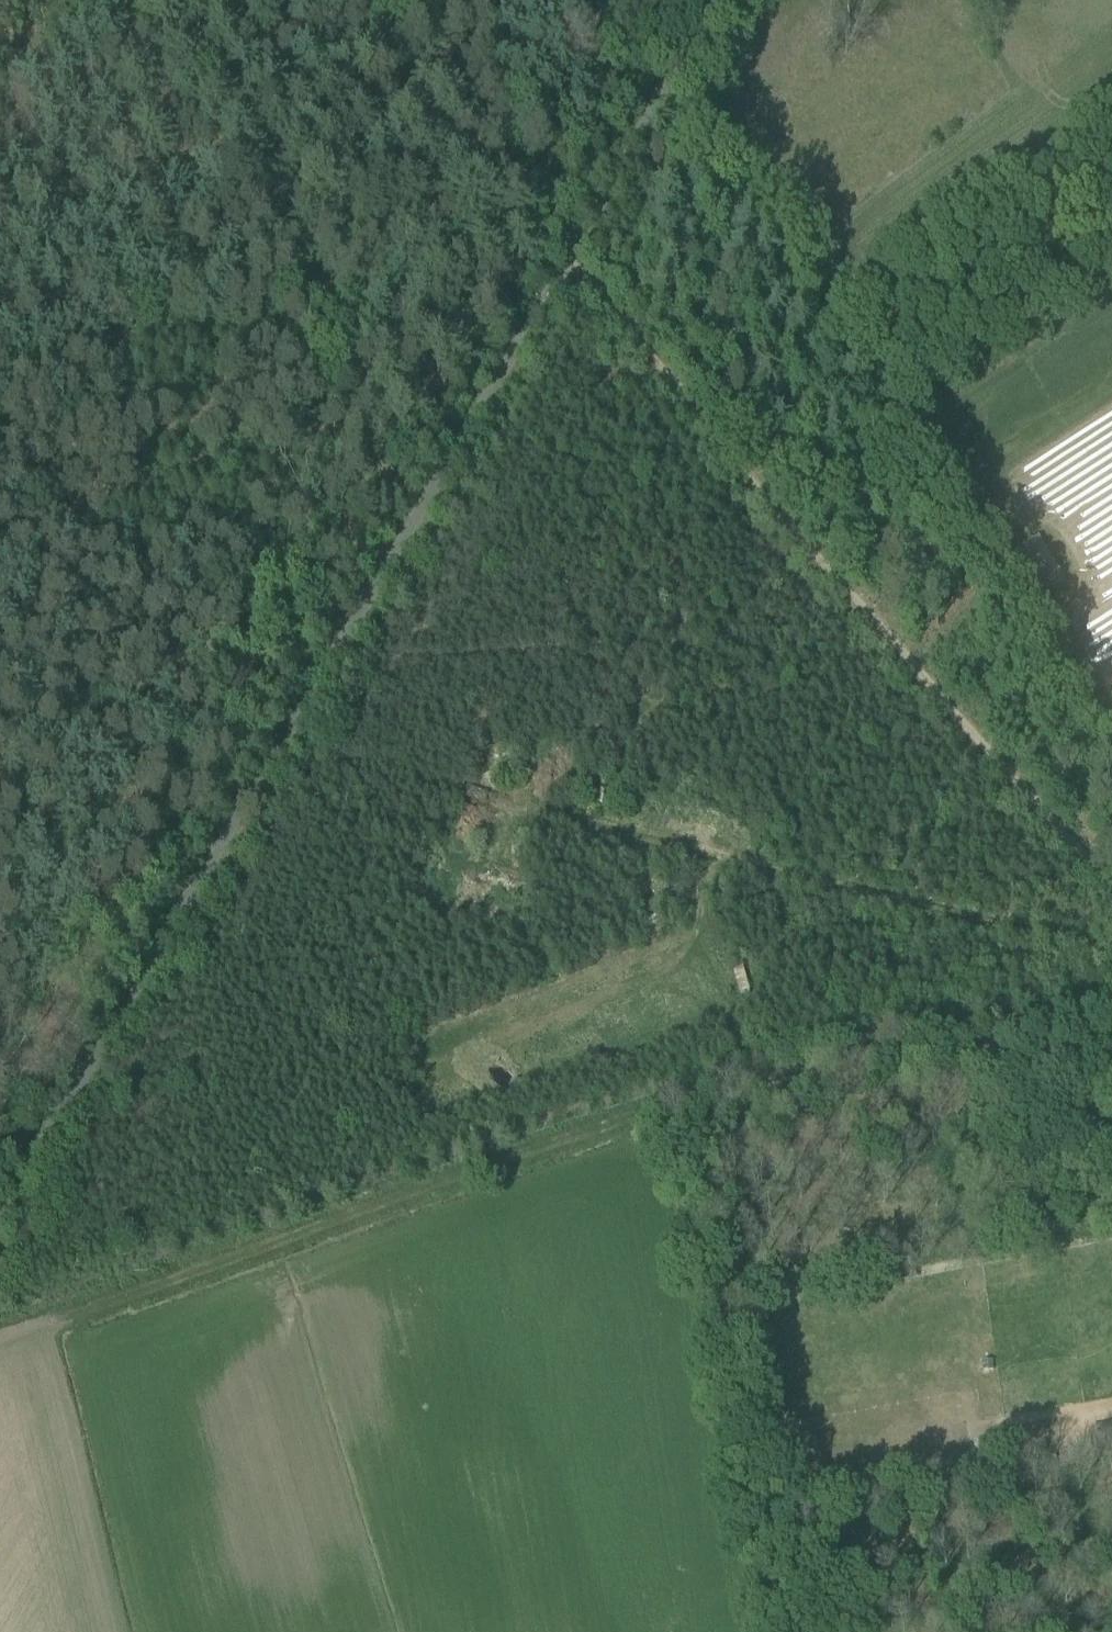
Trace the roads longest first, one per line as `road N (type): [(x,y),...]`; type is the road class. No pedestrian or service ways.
road 1 (track): [(1111,914),(553,247),(383,0)]
road 2 (track): [(316,773),(1093,952),(1111,948)]
road 3 (track): [(268,0),(0,519)]
road 4 (track): [(679,1112),(1111,996)]

